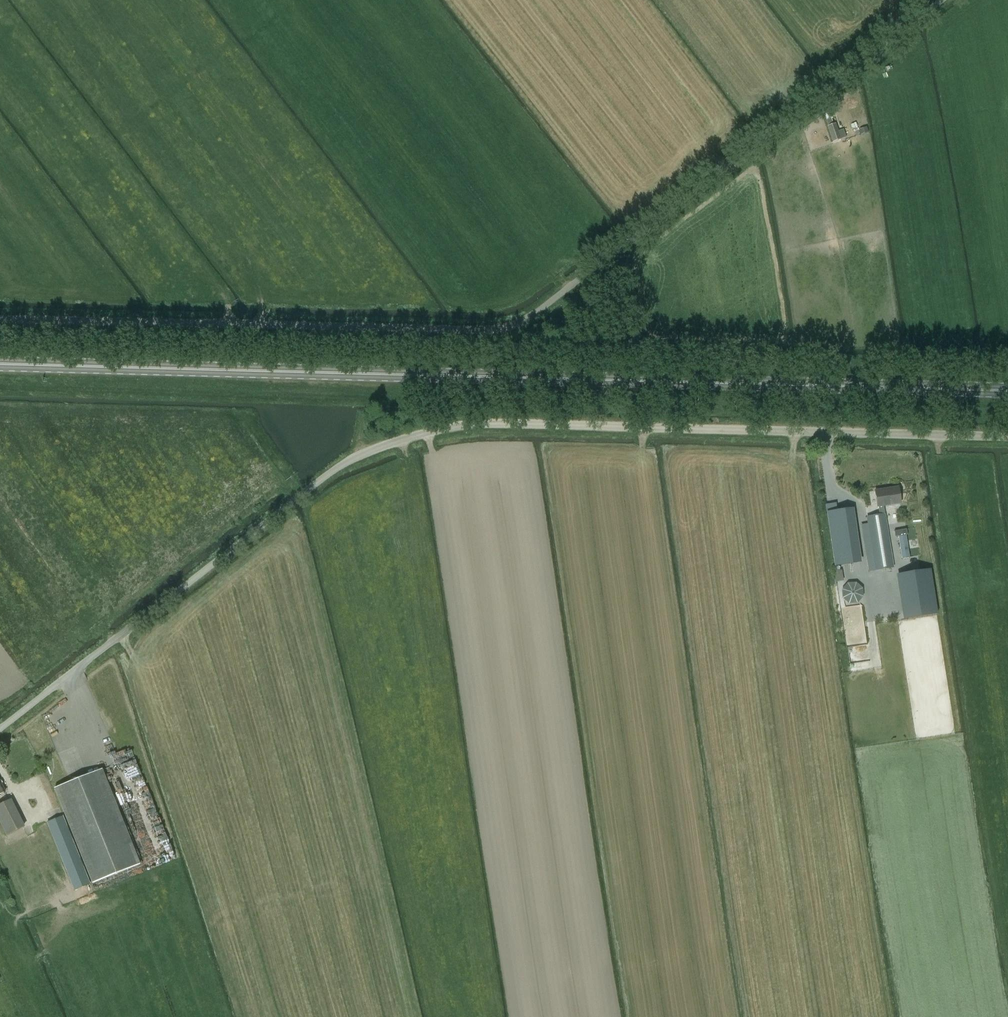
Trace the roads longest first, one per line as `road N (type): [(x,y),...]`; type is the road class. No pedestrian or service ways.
road 1 (unclassified): [(0,734),(322,483),(381,448),(447,429),(519,422),(1007,437)]
road 2 (unclassified): [(0,326),(461,338),(520,332),(945,0)]
road 3 (primary): [(1007,391),(0,366)]

